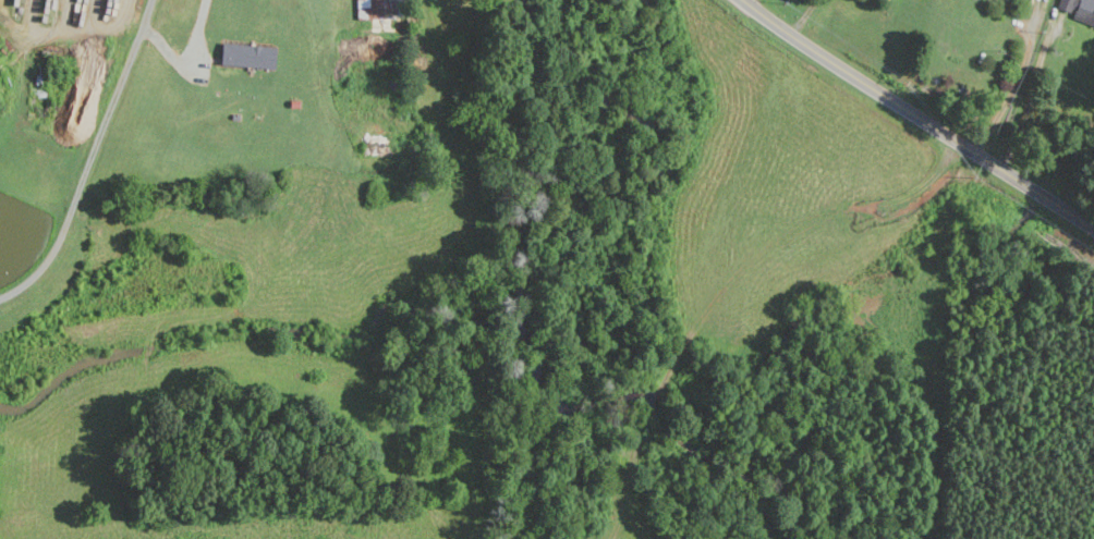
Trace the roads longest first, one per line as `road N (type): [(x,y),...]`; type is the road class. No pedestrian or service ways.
road 1 (residential): [(1093,230),(744,0)]

